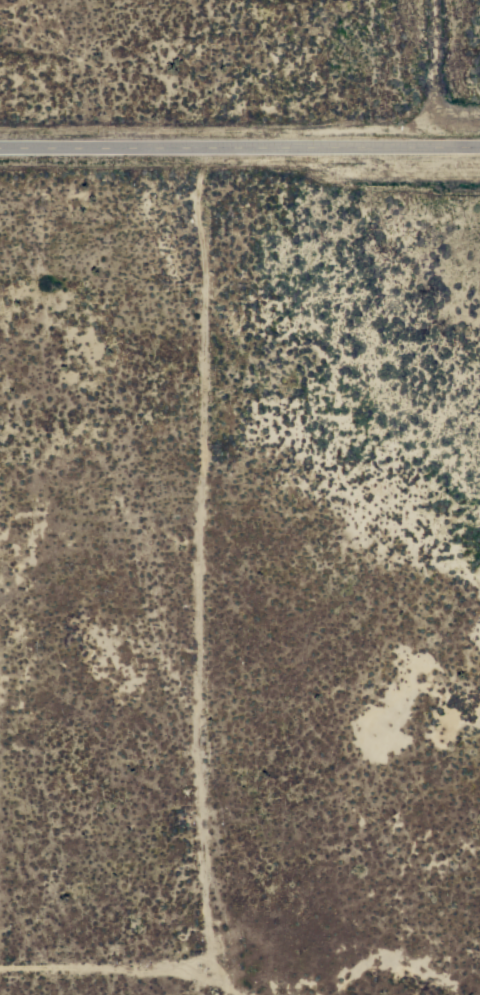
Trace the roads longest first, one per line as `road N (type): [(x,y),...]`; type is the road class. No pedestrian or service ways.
road 1 (tertiary): [(0,148),(479,147)]

